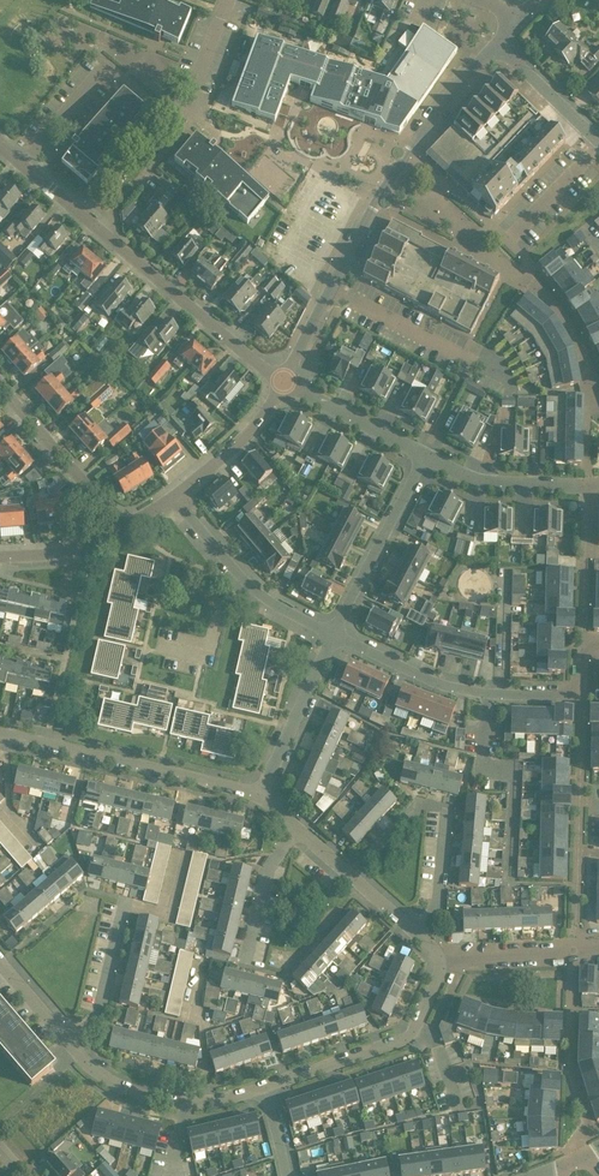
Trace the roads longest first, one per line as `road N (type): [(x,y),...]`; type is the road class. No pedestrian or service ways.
road 1 (residential): [(283,382),(377,198),(497,42)]
road 2 (residential): [(283,382),(0,145)]
road 3 (residential): [(258,795),(0,735)]
road 4 (residential): [(263,1088),(406,1040),(441,963)]
road 5 (residential): [(68,1041),(99,1074),(150,1099),(205,1103),(263,1088)]
road 6 (residential): [(332,634),(247,584),(176,498)]
road 7 (residential): [(332,634),(422,456)]
road 8 (residential): [(503,694),(451,687),(332,634)]
road 9 (residential): [(110,528),(0,388)]
road 10 (residential): [(258,795),(332,634)]
road 11 (residential): [(592,484),(479,481),(422,456)]
road 12 (residential): [(176,498),(258,422),(283,382)]
road 13 (residential): [(598,946),(441,963)]
road 14 (residential): [(422,456),(283,382)]
road 15 (residential): [(416,931),(298,830)]
road 16 (residential): [(68,1041),(100,1009),(123,906)]
road 17 (residential): [(598,143),(497,42)]
road 18 (residential): [(247,958),(267,874),(298,830)]
road 19 (residential): [(581,646),(579,698),(503,694)]
road 20 (residential): [(416,931),(439,897),(447,813)]
road 21 (residential): [(503,694),(504,574)]

